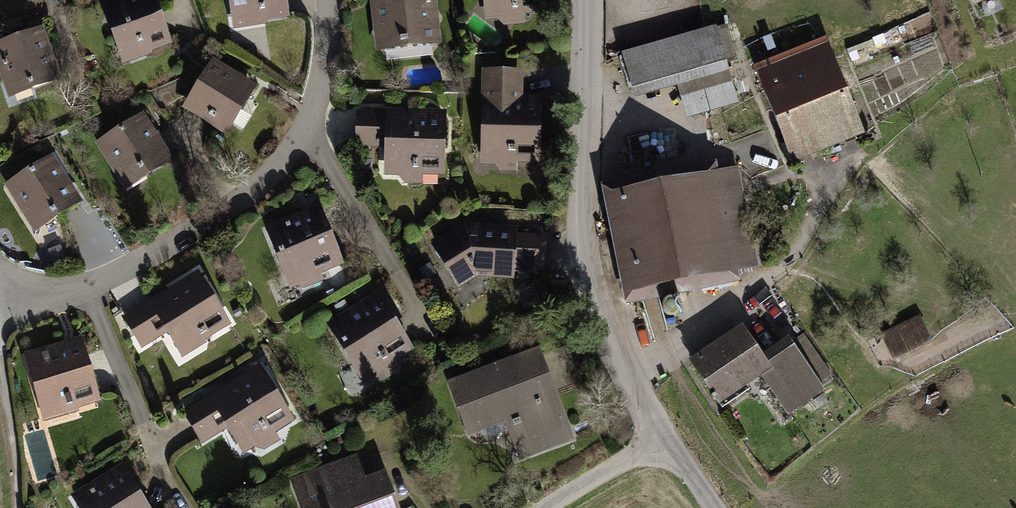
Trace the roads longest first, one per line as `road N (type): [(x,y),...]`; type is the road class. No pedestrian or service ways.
road 1 (residential): [(0,304),(108,278),(256,185),(290,152),(314,106),(328,57),(329,0)]
road 2 (residential): [(589,0),(588,263),(630,381),(664,441)]
road 3 (track): [(857,155),(785,267),(700,335),(626,370)]
road 4 (residential): [(664,441),(544,507)]

